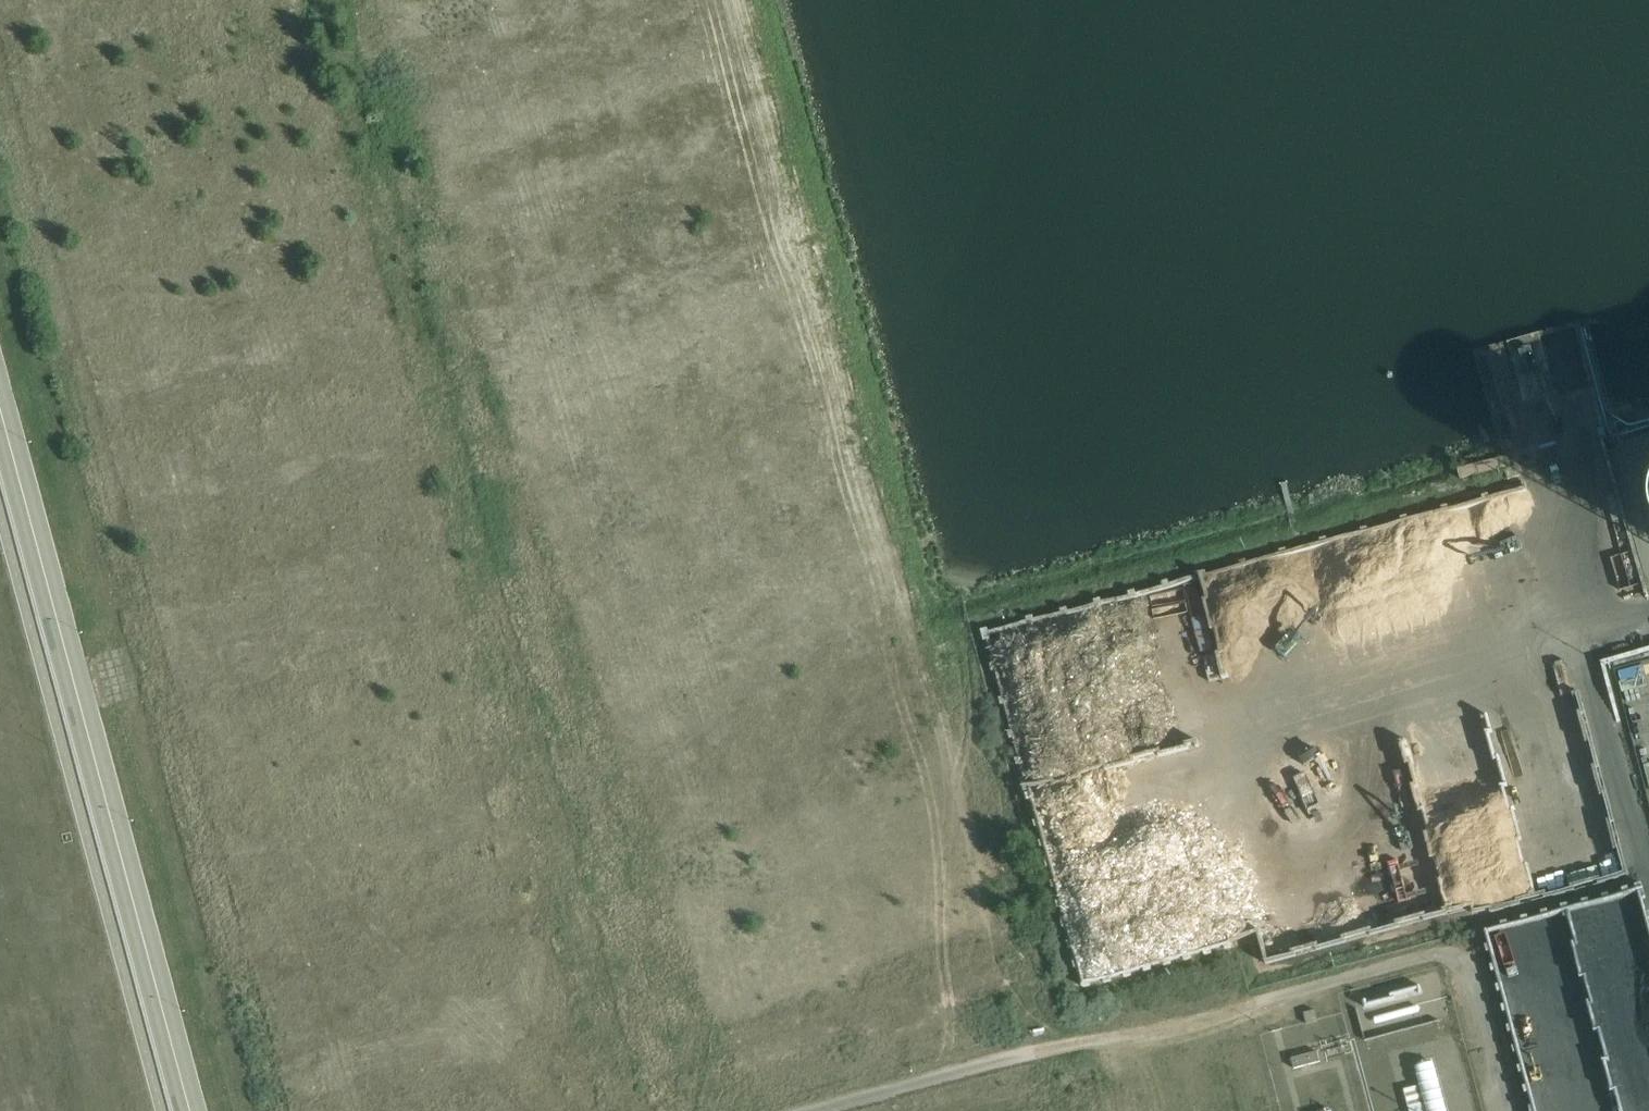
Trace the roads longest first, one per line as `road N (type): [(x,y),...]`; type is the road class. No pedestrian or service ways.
road 1 (unclassified): [(189,1110),(0,412)]
road 2 (track): [(1027,1054),(1453,953),(1467,964),(1503,1110)]

